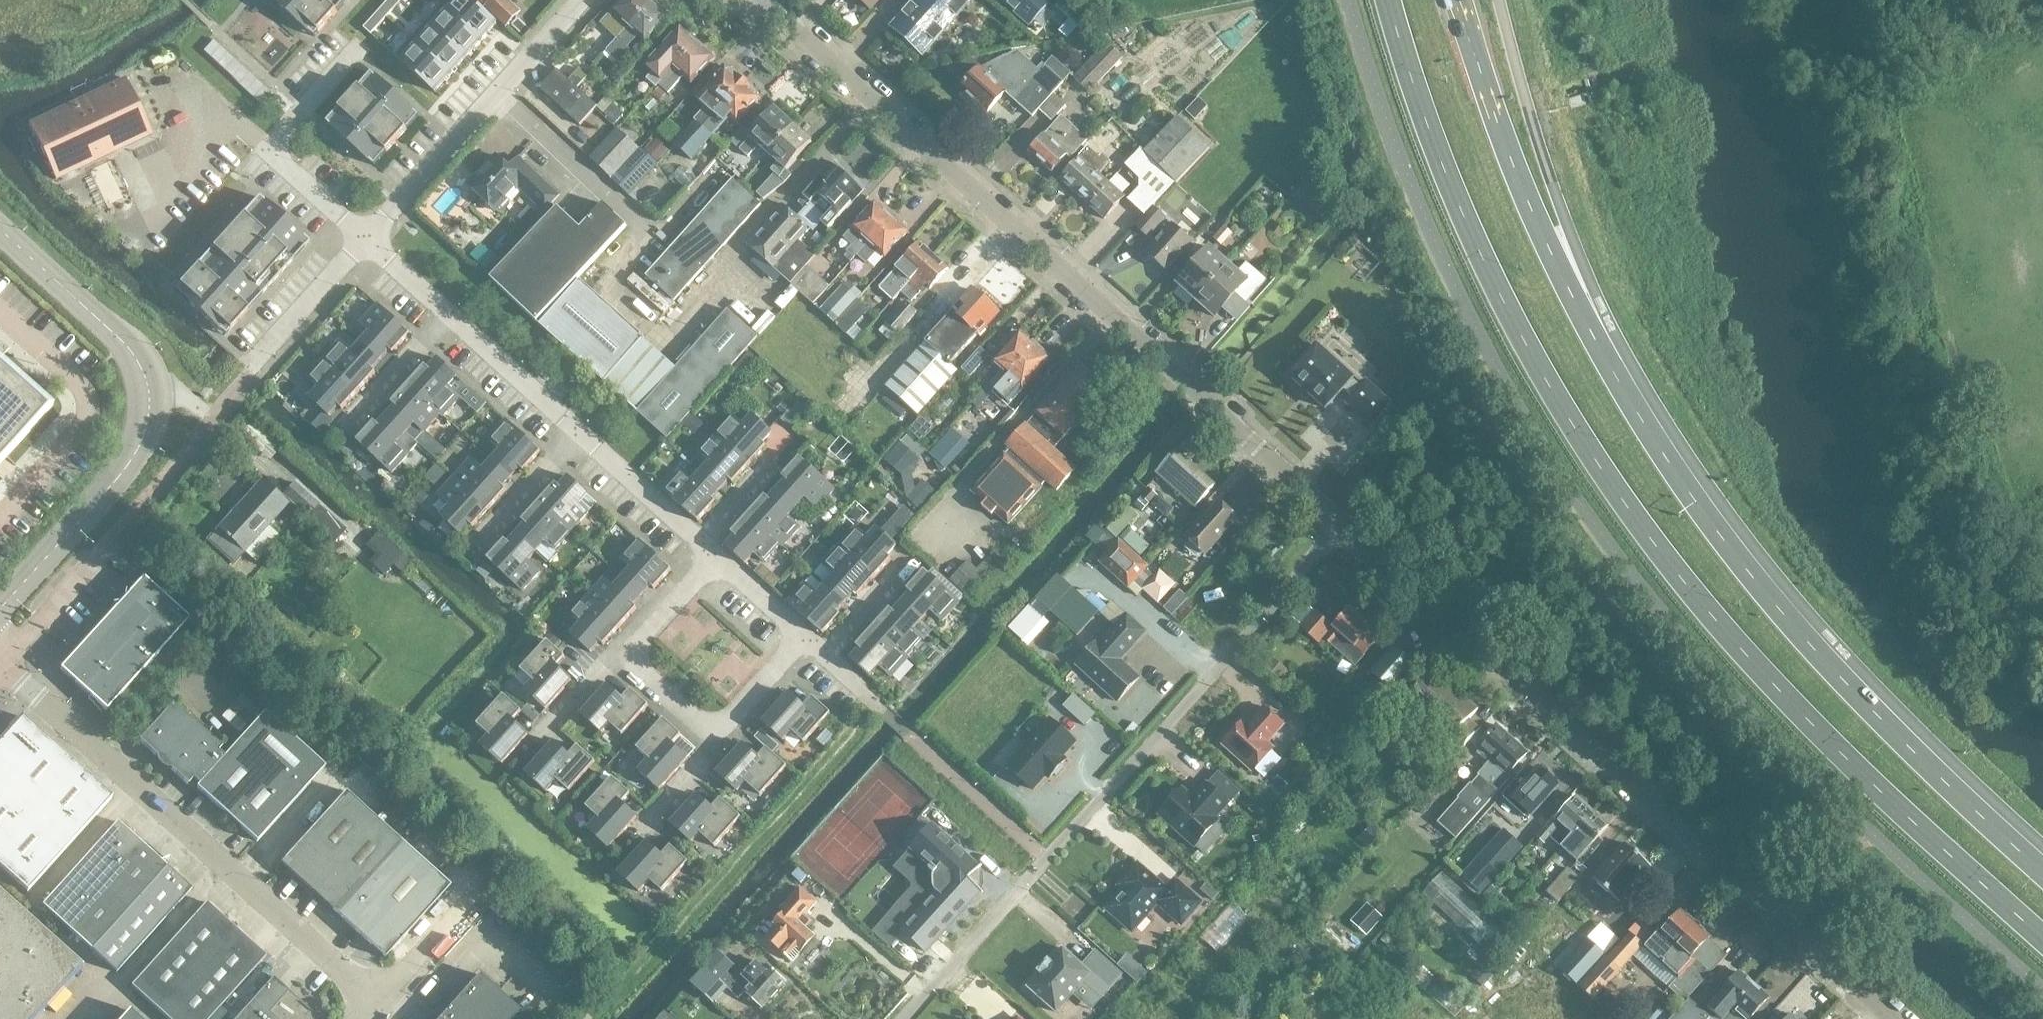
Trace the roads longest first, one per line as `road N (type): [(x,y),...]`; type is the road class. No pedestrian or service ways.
road 1 (trunk): [(1392,0),(1451,193),(1556,404),(1664,557),(1801,713),(2042,938)]
road 2 (trunk): [(2042,867),(1897,734),(1771,595),(1695,495),(1603,347),(1516,174),(1457,0)]
road 3 (residential): [(1336,525),(758,0)]
road 4 (residential): [(1886,1018),(1336,525)]
road 5 (residential): [(909,1018),(1336,525)]
road 6 (unclassified): [(379,1002),(0,657)]
road 7 (residential): [(369,241),(585,0)]
road 8 (tertiary): [(0,609),(120,477),(148,422),(146,380)]
road 9 (tertiary): [(0,224),(133,353),(146,380)]
road 10 (residential): [(452,312),(581,431)]
road 11 (residential): [(255,364),(369,241)]
road 12 (residential): [(581,431),(702,545)]
road 13 (residential): [(342,433),(452,312)]
road 14 (residential): [(474,547),(581,431)]
road 15 (residential): [(542,739),(610,663),(640,654)]
road 16 (unclassified): [(379,1002),(467,902)]
road 17 (residential): [(360,51),(273,151)]
road 18 (residential): [(273,151),(369,241)]
road 19 (residential): [(643,830),(716,745),(719,726)]
road 20 (residential): [(828,661),(913,562)]
road 21 (residential): [(640,654),(639,644),(718,560)]
road 22 (residential): [(806,641),(719,726)]

